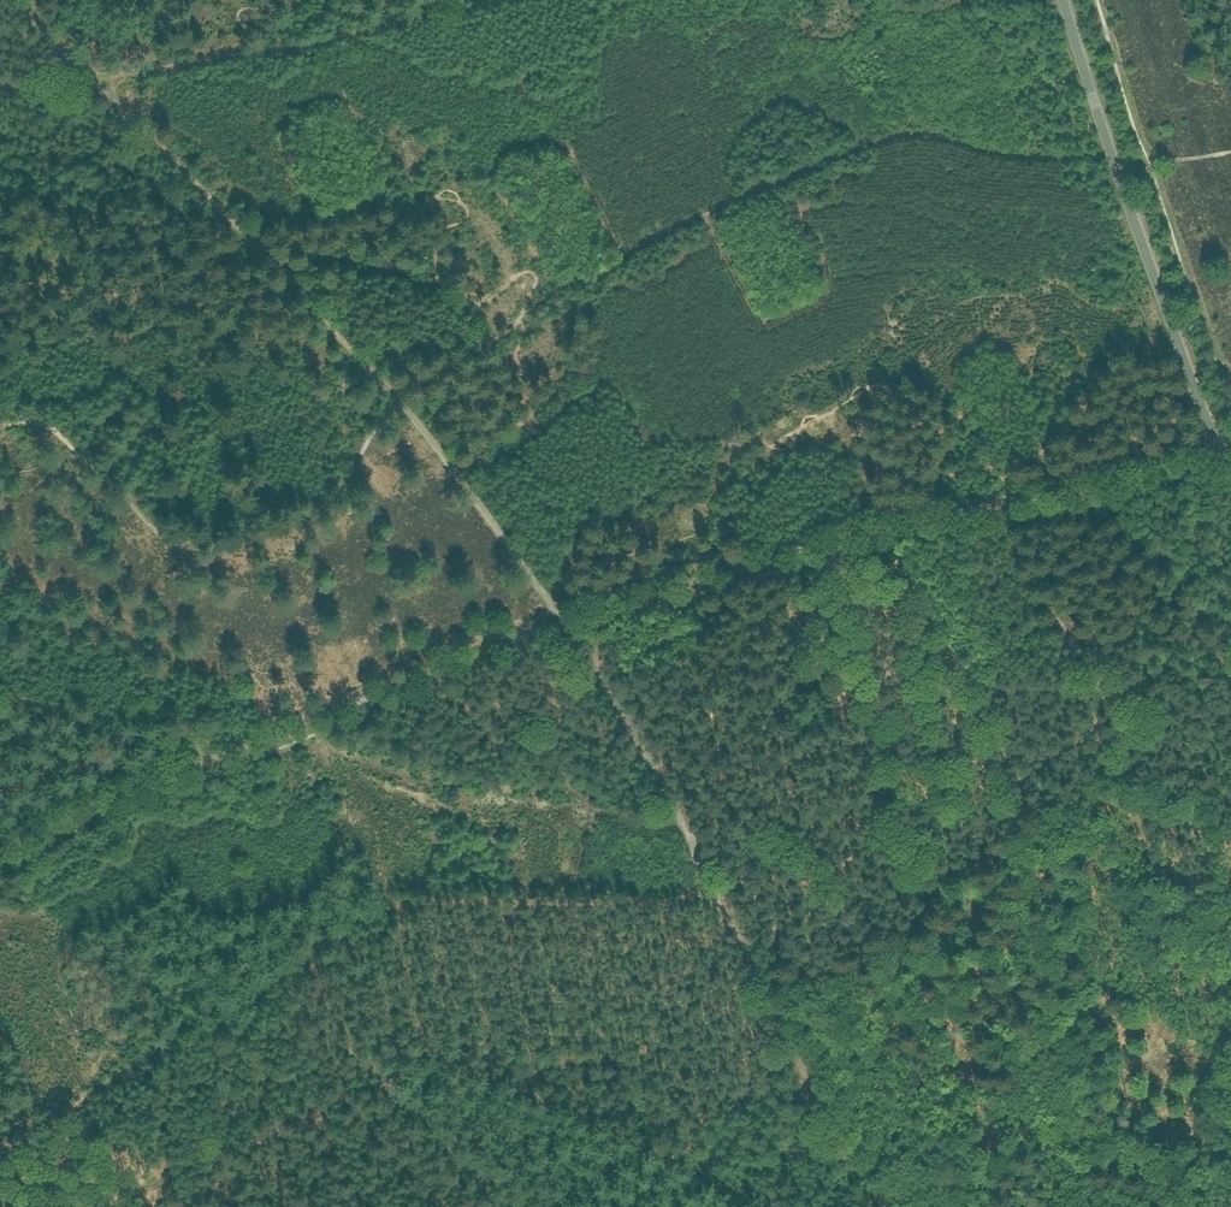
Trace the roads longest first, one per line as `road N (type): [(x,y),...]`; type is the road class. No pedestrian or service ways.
road 1 (track): [(769,1206),(522,1088),(458,1067),(388,1060),(381,1079),(499,1206)]
road 2 (unclassified): [(1230,477),(1133,216),(1064,0)]
road 3 (track): [(0,425),(47,427),(159,534),(184,547),(215,547),(264,536),(314,508),(406,409)]
road 4 (track): [(564,620),(780,555),(1010,501)]
road 5 (track): [(96,80),(406,409)]
road 6 (track): [(454,0),(96,80)]
road 7 (track): [(217,756),(542,629)]
road 8 (track): [(564,620),(715,890)]
road 9 (track): [(406,409),(564,620)]
road 10 (track): [(0,693),(40,704),(62,728),(120,717),(217,756)]
road 11 (track): [(217,756),(0,851)]
road 12 (track): [(765,987),(821,1102),(879,1193)]
road 13 (track): [(1010,501),(1230,462)]

